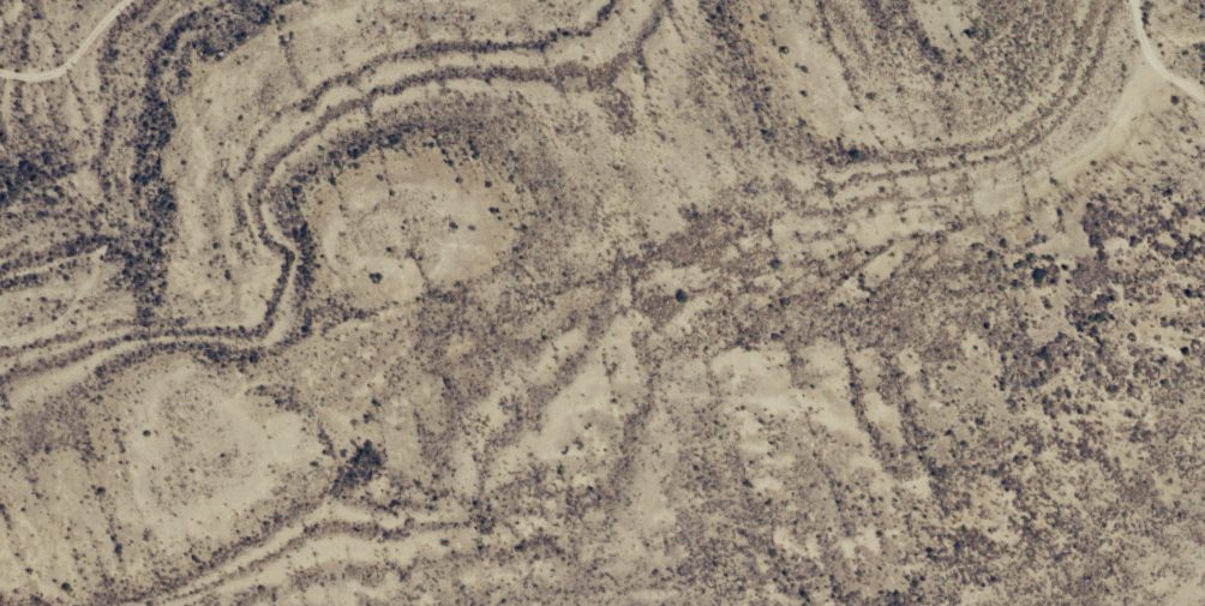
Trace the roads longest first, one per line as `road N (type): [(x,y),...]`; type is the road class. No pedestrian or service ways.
road 1 (track): [(1204,67),(1096,0)]

